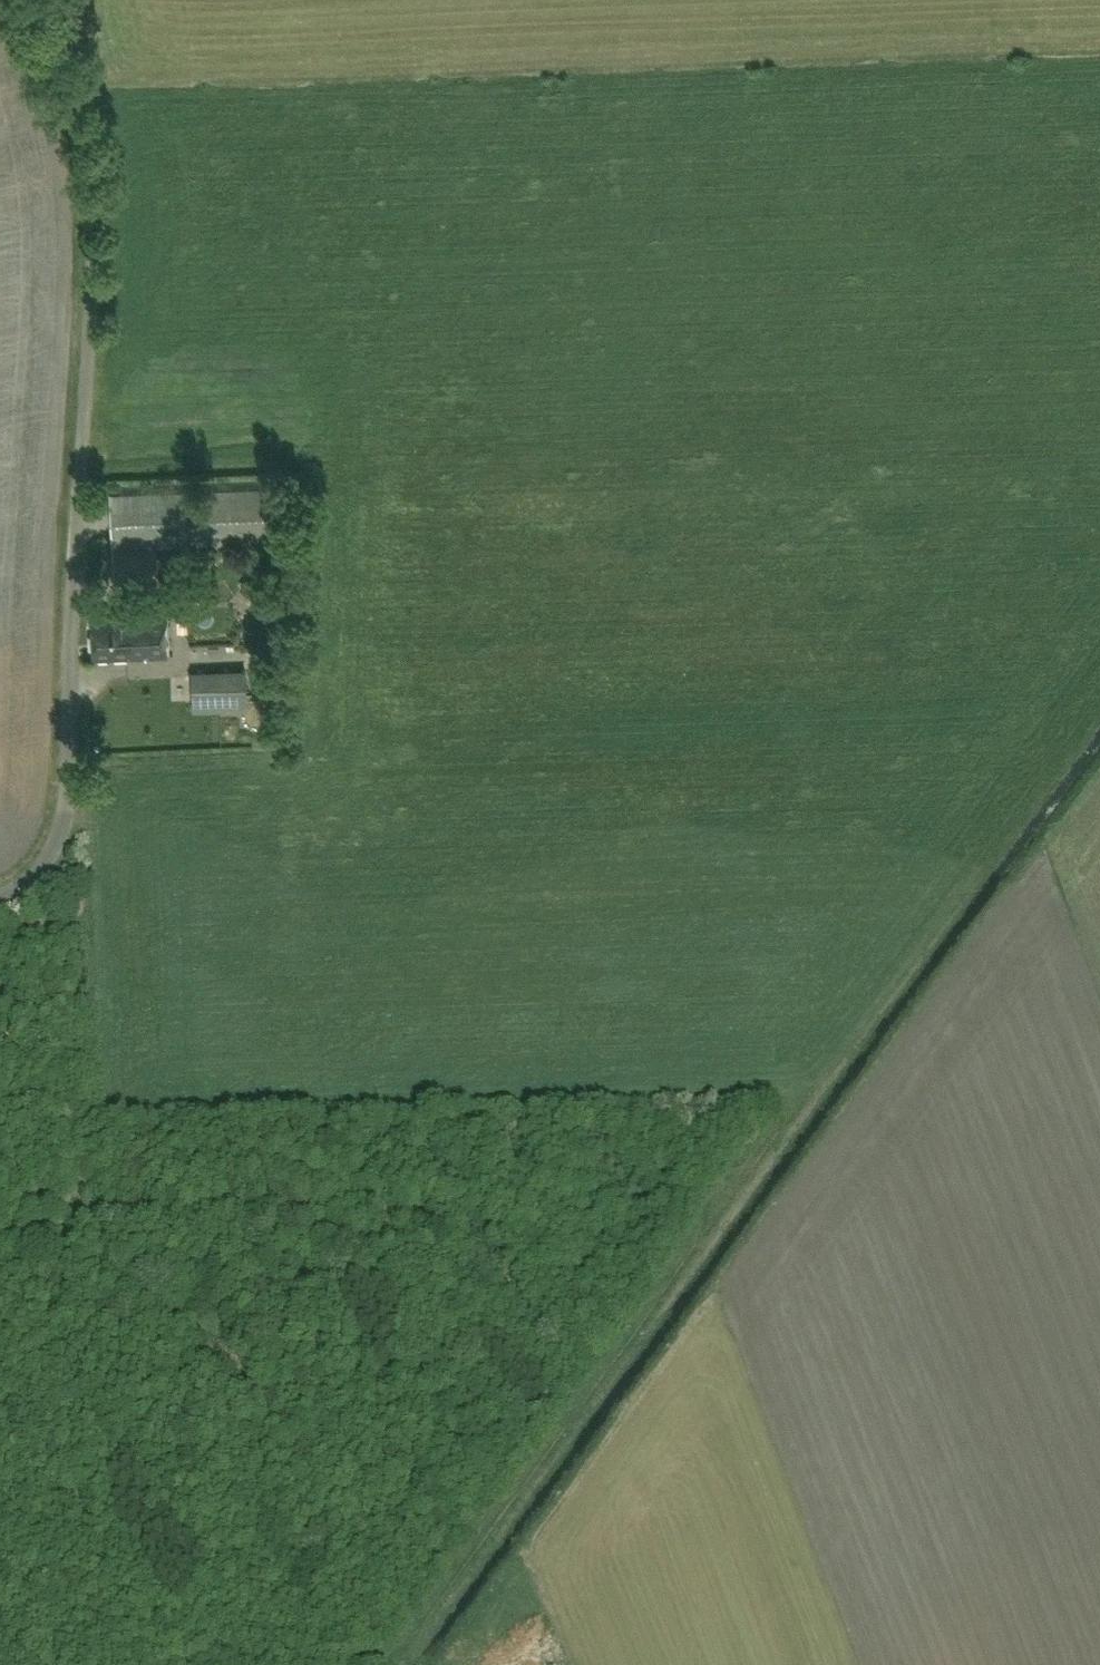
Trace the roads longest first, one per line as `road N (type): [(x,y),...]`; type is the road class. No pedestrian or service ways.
road 1 (track): [(0,1154),(56,1199),(107,1214),(672,1193),(719,1207),(404,1648),(365,1664)]
road 2 (unclassified): [(0,896),(52,854),(66,798),(93,228),(54,0)]

